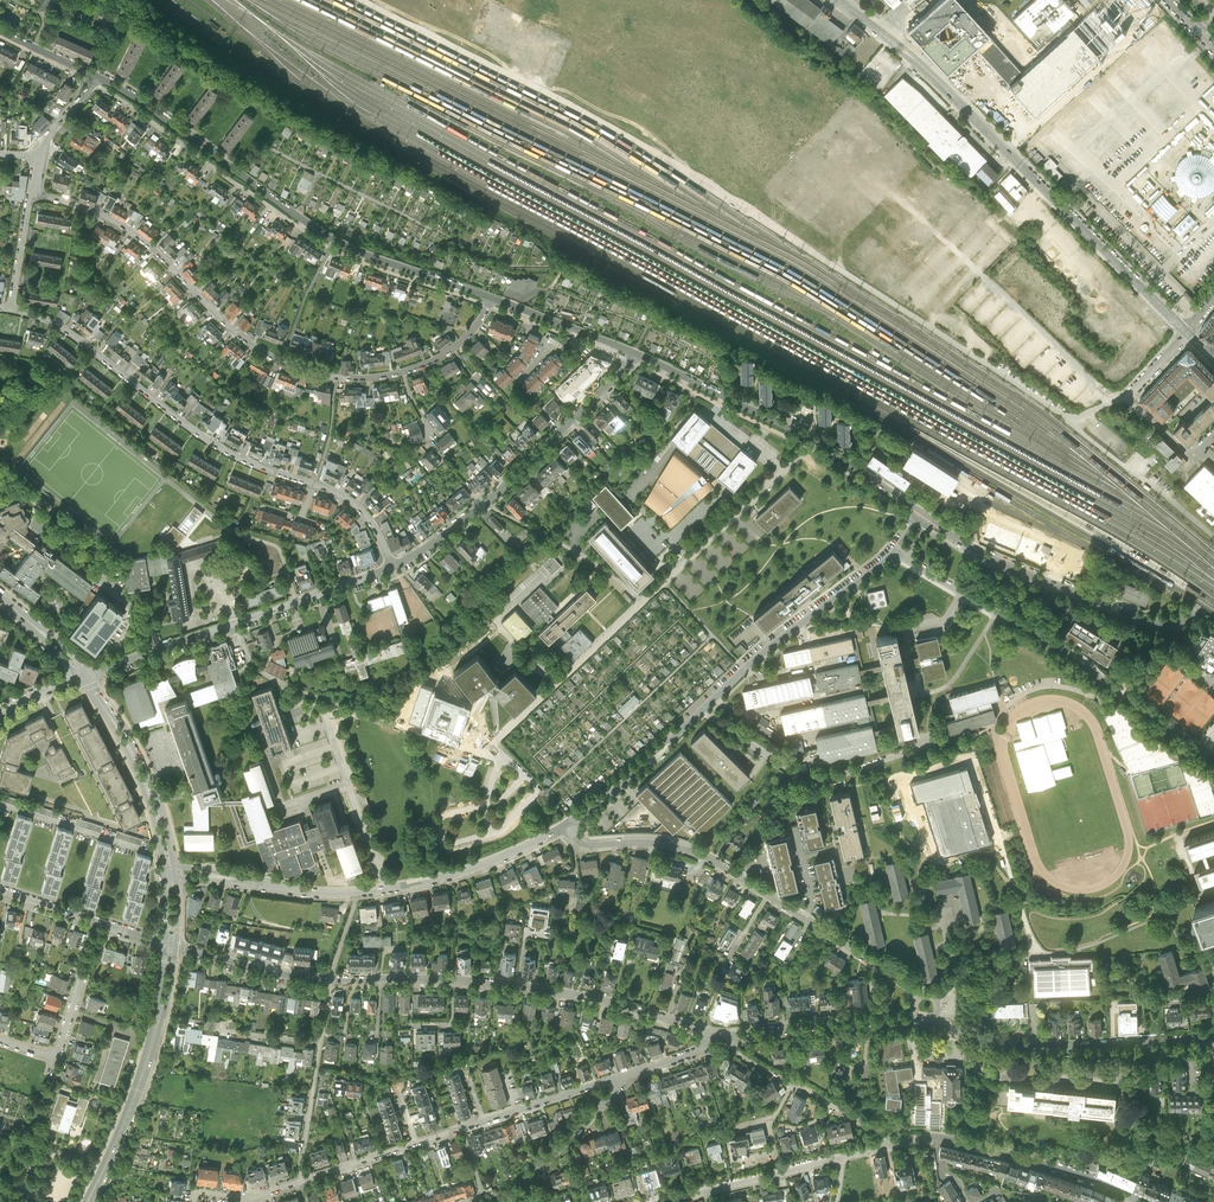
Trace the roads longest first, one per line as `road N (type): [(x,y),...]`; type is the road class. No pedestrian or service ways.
road 1 (residential): [(31,194),(111,219),(174,268),(235,334),(310,374),(371,379),(422,367),(458,347),(493,298)]
road 2 (residential): [(176,945),(330,980),(556,990),(710,1033)]
road 3 (tertiary): [(837,0),(932,76),(1187,332)]
road 4 (residential): [(393,567),(364,516),(345,499),(218,445),(61,327),(10,308)]
road 5 (unclassified): [(816,442),(478,755)]
road 6 (tertiary): [(897,556),(771,647),(566,826)]
road 7 (residential): [(922,995),(710,859),(664,845),(588,847),(566,826)]
road 8 (unclassified): [(1213,756),(1077,658),(897,556)]
road 9 (residential): [(393,567),(485,502),(635,355)]
road 10 (tertiary): [(566,826),(483,866),(414,887),(334,895),(257,884)]
road 11 (tertiary): [(931,520),(985,557),(1145,625),(1187,623),(1213,601)]
road 12 (residential): [(935,1023),(1034,1044),(1213,1038)]
road 13 (residential): [(94,85),(301,229),(305,222)]
road 14 (residential): [(150,653),(393,567)]
road 15 (tertiary): [(100,78),(305,222)]
road 16 (residential): [(462,1128),(250,1200)]
road 17 (secondary): [(174,867),(148,777),(88,675)]
road 18 (secondary): [(79,678),(140,781),(164,868)]
road 19 (residential): [(1135,1198),(938,1139)]
road 20 (tertiary): [(305,222),(365,255),(493,298)]
road 21 (tertiary): [(635,355),(816,442)]
road 22 (residential): [(732,1036),(913,1019)]
road 23 (residential): [(845,1154),(670,1201)]
road 24 (residential): [(150,653),(131,607),(39,535),(36,523)]
road 25 (residential): [(0,889),(166,943)]
road 26 (residential): [(505,1201),(622,1075)]
road 27 (residential): [(622,1075),(462,1128)]
road 28 (residential): [(732,1036),(732,1049),(869,1117)]
road 29 (residential): [(0,803),(150,853)]
road 30 (tertiary): [(493,298),(635,355)]
road 31 (tertiary): [(816,442),(921,513)]
road 32 (track): [(982,274),(890,194)]

